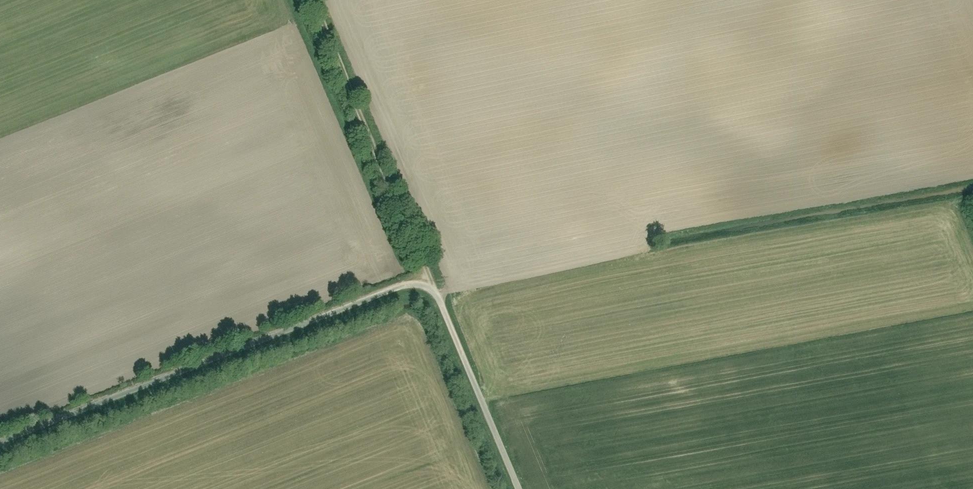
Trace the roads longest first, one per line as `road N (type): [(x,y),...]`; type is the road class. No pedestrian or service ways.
road 1 (unclassified): [(528,488),(445,286),(401,281),(0,439)]
road 2 (track): [(445,286),(329,0)]

